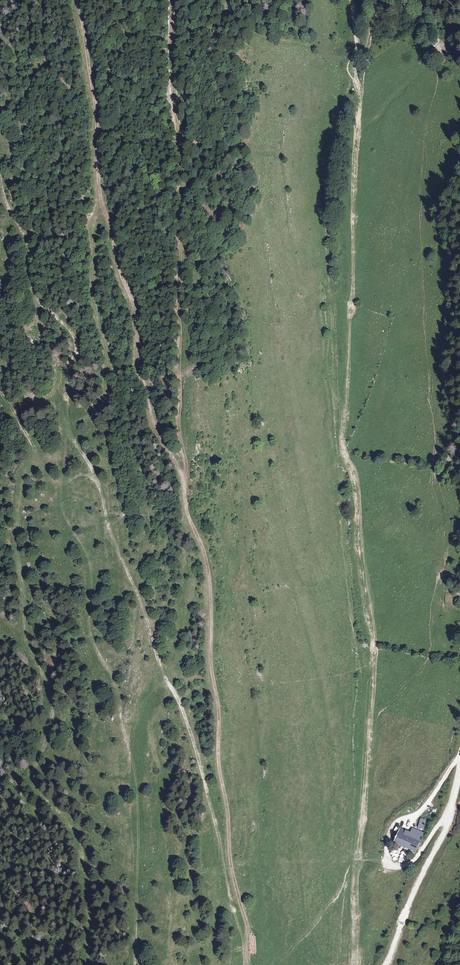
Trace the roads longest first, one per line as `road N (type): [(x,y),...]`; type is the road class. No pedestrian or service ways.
road 1 (track): [(352,0),(359,95),(343,448),(355,482),(374,651),(355,889),(359,964)]
road 2 (track): [(248,954),(218,764),(207,563),(181,472),(156,426),(134,306),(101,199)]
road 3 (track): [(69,431),(98,484),(161,671),(189,730),(248,954)]
road 4 (track): [(87,964),(90,901),(77,837),(33,777),(53,722),(26,642),(17,546),(22,479),(35,448)]
road 5 (track): [(60,492),(89,561),(93,645),(119,694),(133,765),(134,964)]
road 6 (track): [(69,431),(58,390),(77,343),(35,298),(23,234),(0,190)]
road 7 (track): [(101,199),(91,289),(108,354),(107,389),(97,411),(69,431)]
road 8 (track): [(459,757),(425,808),(393,826),(391,864),(410,863),(451,812)]
road 9 (track): [(459,768),(448,824),(385,964)]
road 10 (track): [(101,199),(77,0)]

